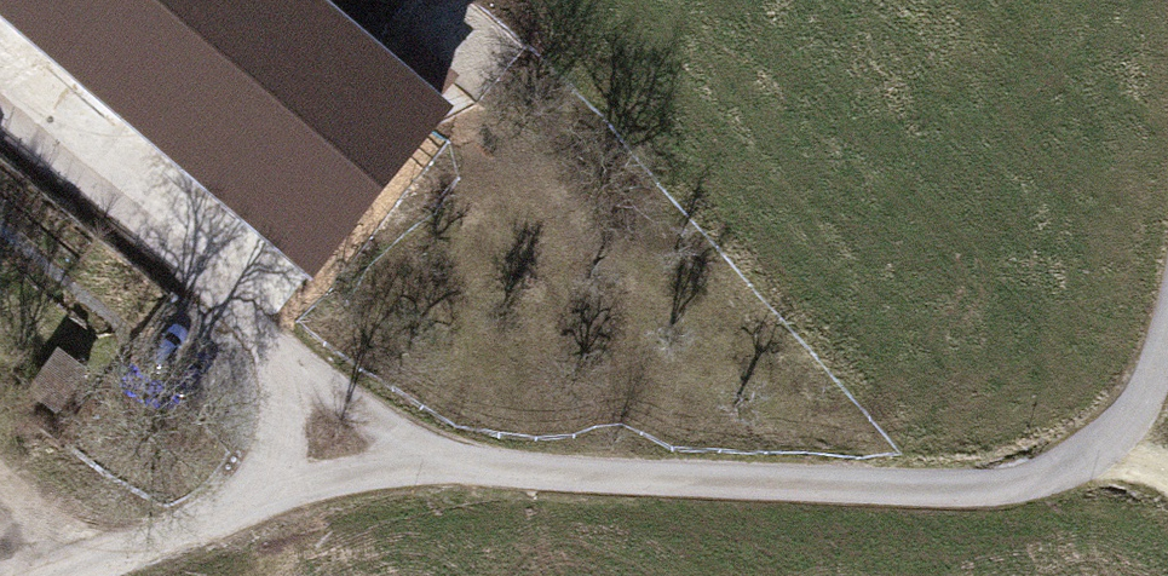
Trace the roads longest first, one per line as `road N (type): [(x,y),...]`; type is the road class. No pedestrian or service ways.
road 1 (unclassified): [(1167,339),(1123,433),(1072,471),(1011,488),(299,454)]
road 2 (track): [(299,454),(2,575)]

